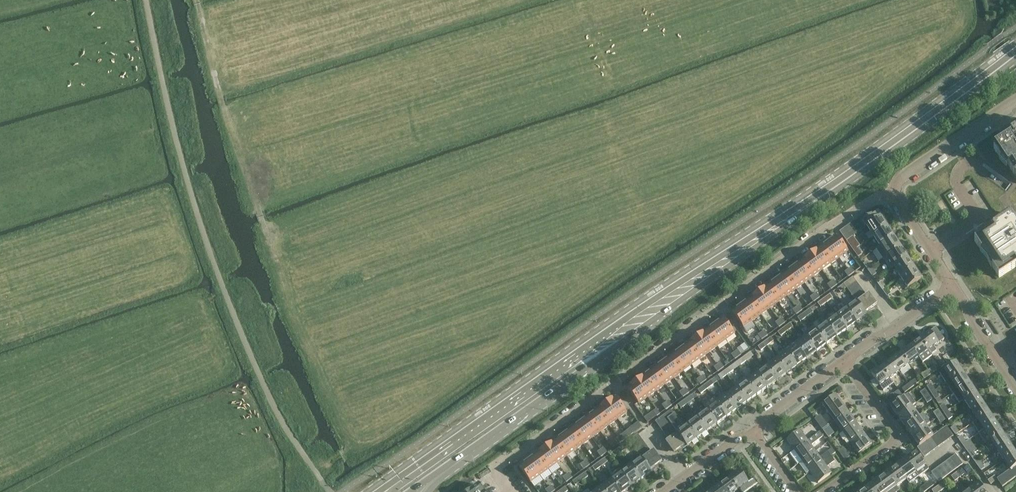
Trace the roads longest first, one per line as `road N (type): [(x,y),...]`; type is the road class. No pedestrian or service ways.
road 1 (secondary): [(837,182),(617,321),(373,491)]
road 2 (track): [(318,474),(353,445),(289,304),(197,0)]
road 3 (residential): [(511,491),(497,466),(832,224),(891,193)]
road 4 (secondary): [(434,479),(832,194),(837,182)]
road 5 (track): [(225,292),(0,367)]
road 6 (secondary): [(837,182),(1015,48)]
road 7 (residential): [(826,491),(894,443),(896,432),(847,363)]
road 8 (unclassified): [(891,193),(905,174),(1015,101)]

